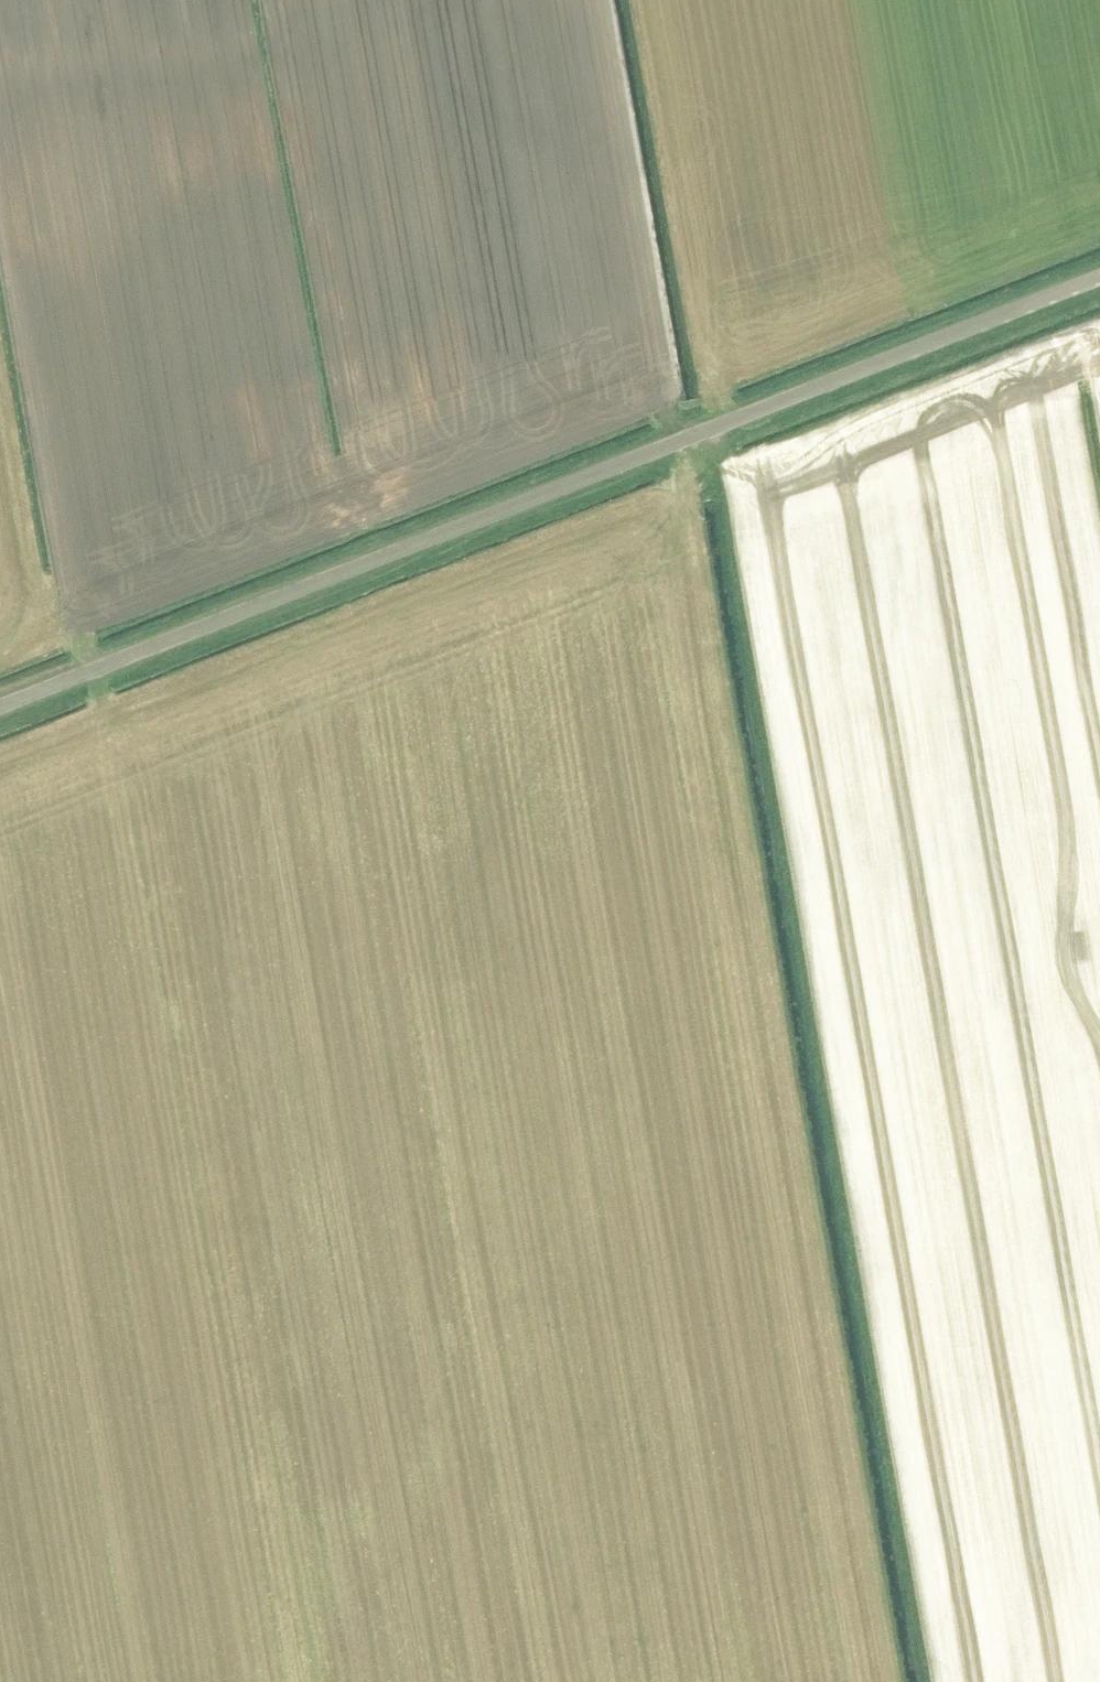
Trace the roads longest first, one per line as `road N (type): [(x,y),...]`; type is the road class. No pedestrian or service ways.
road 1 (unclassified): [(0,708),(1099,278)]

